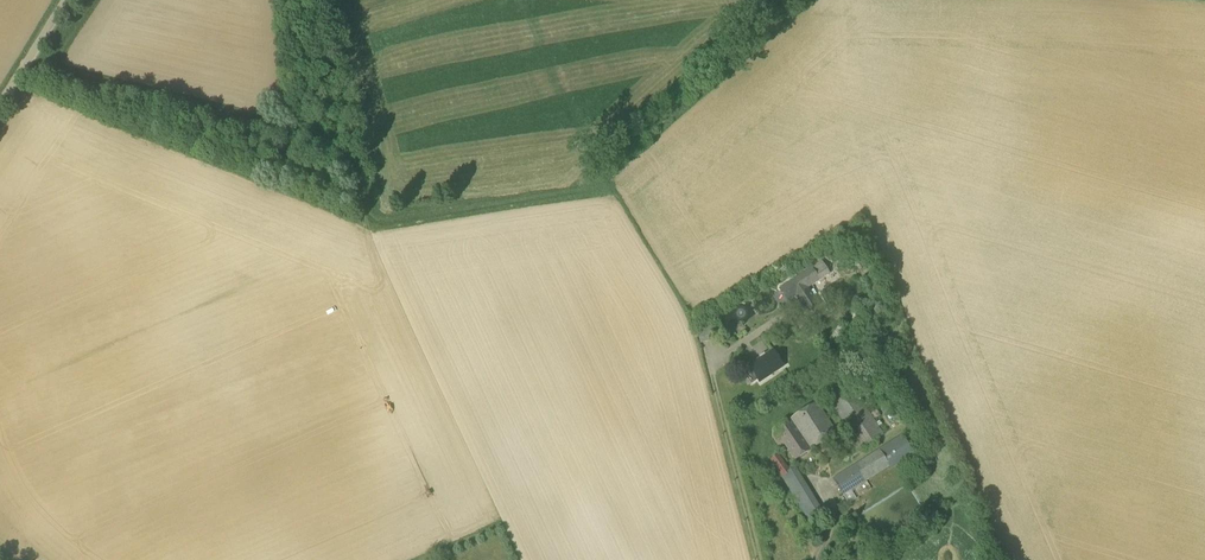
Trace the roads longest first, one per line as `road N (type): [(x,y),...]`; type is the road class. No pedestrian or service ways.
road 1 (unclassified): [(0,105),(67,0)]

